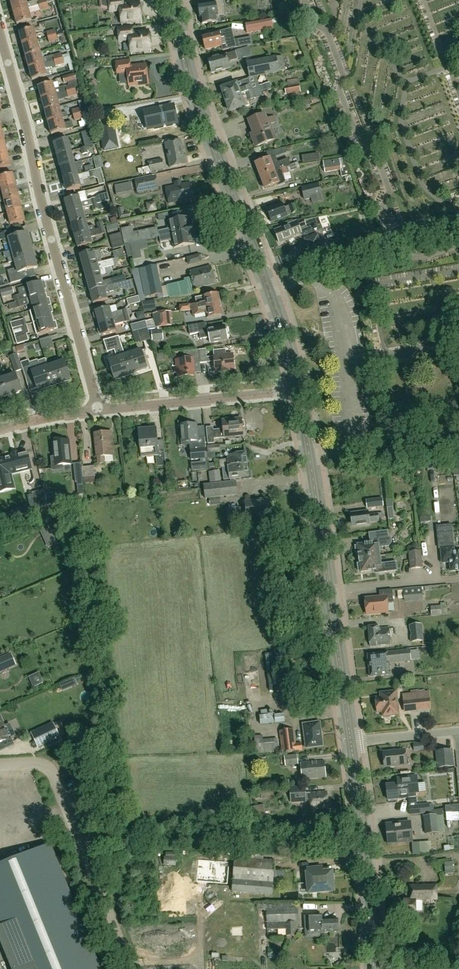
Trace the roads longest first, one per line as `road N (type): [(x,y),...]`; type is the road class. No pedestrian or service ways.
road 1 (secondary): [(298,389),(268,285),(199,107),(175,0)]
road 2 (residential): [(98,410),(0,34)]
road 3 (secondary): [(351,742),(298,389)]
road 4 (unclassified): [(130,968),(51,772),(40,764),(0,765)]
road 5 (secondary): [(373,968),(351,742)]
road 6 (unclassified): [(98,410),(298,389)]

